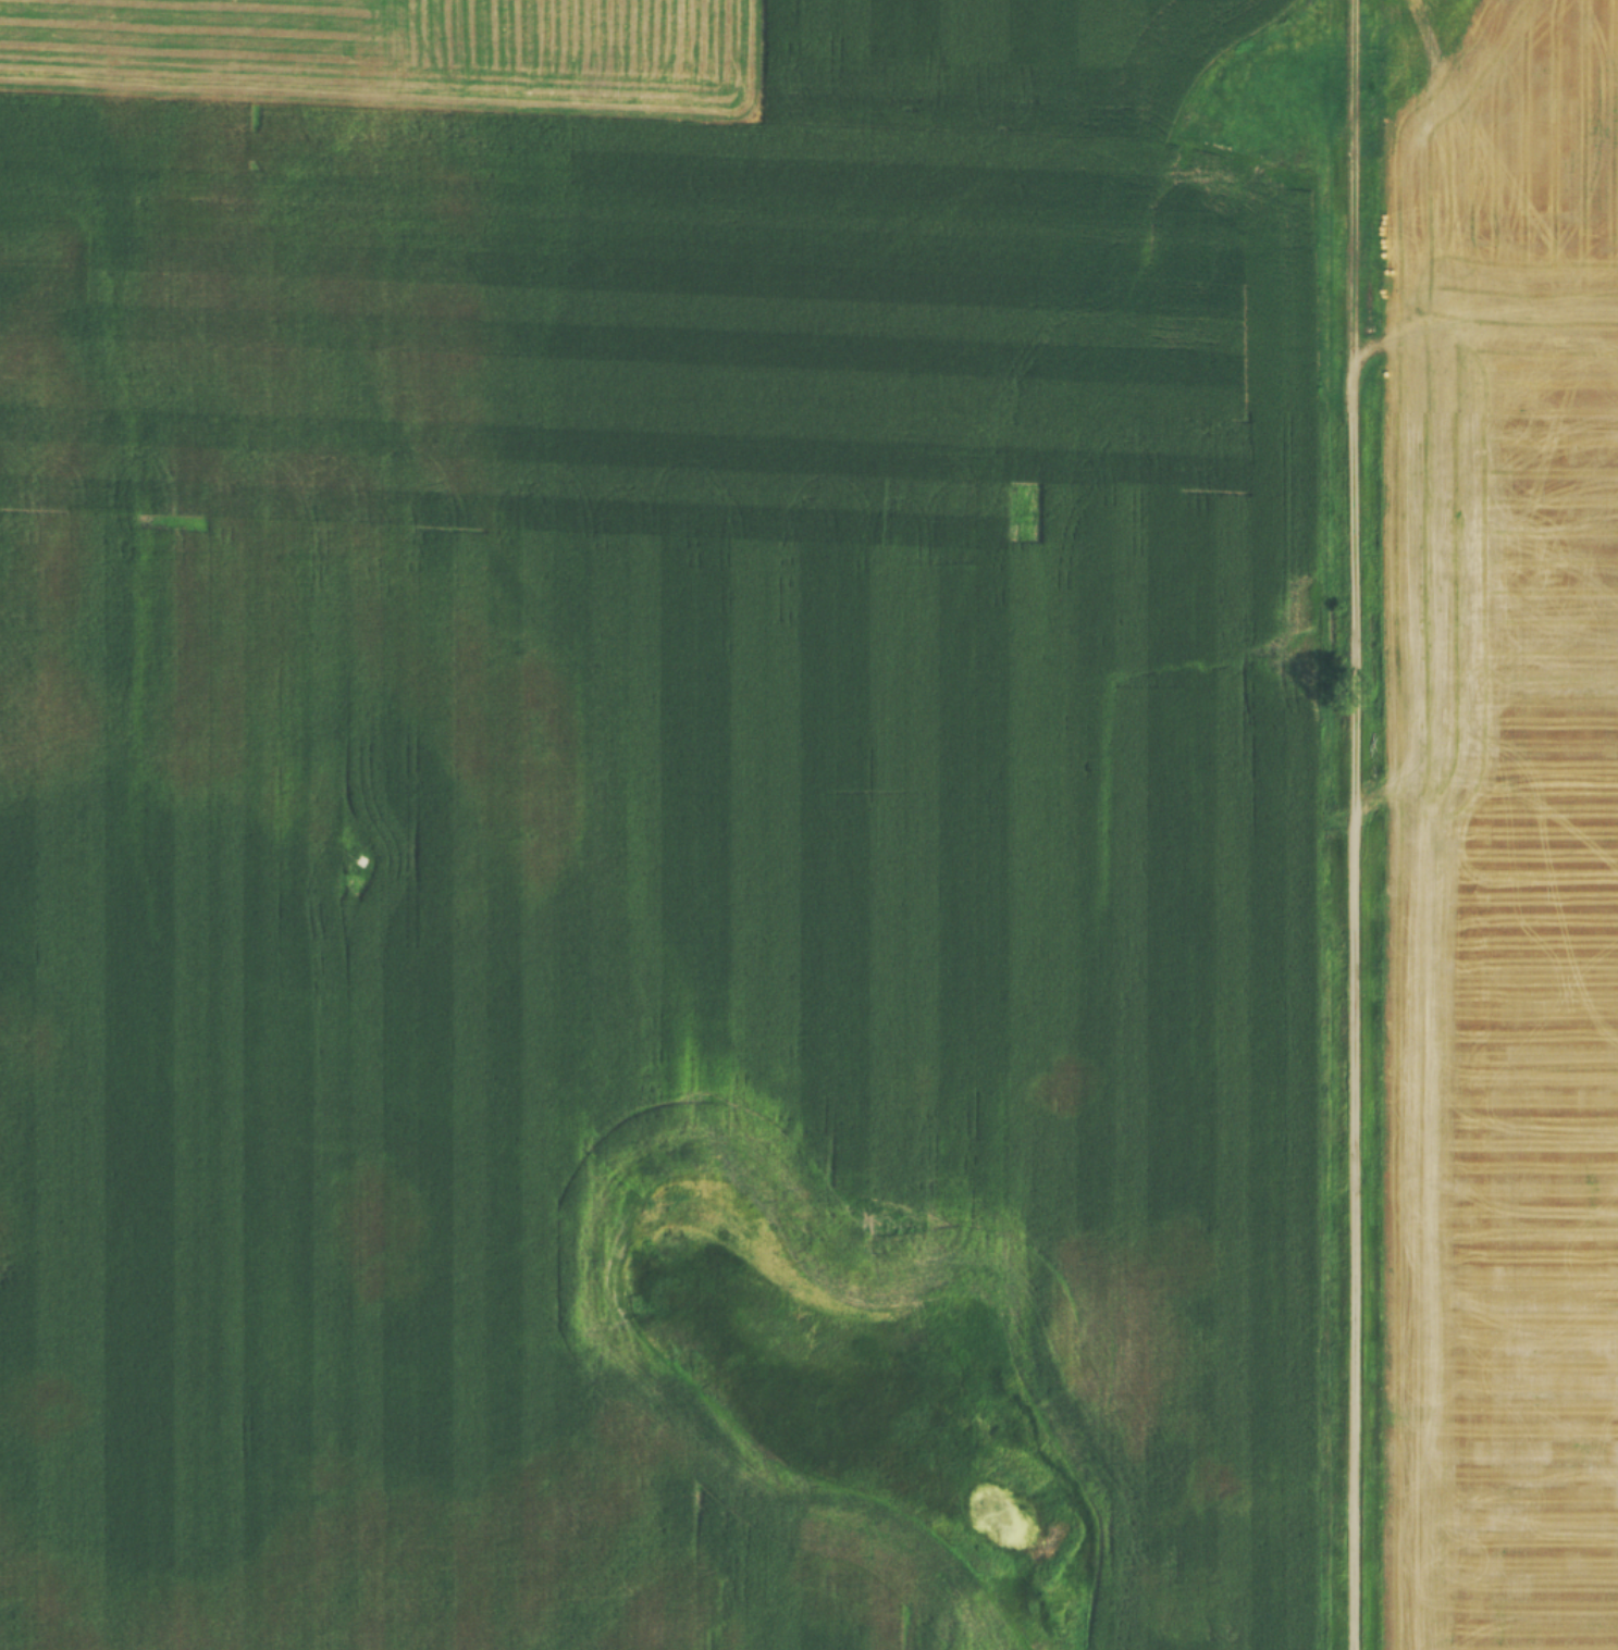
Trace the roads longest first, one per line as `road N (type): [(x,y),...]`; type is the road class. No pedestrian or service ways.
road 1 (residential): [(1352,1649),(1355,0)]

